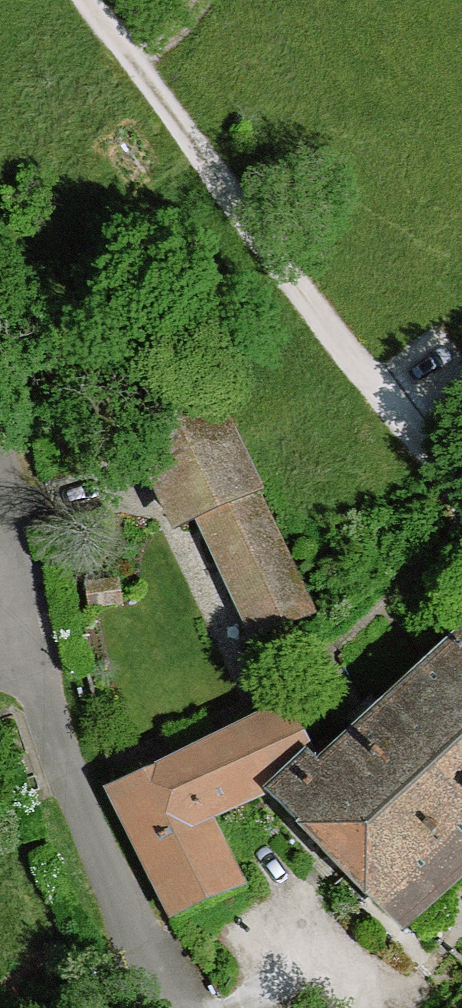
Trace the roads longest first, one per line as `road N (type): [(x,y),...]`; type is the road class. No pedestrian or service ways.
road 1 (track): [(132,57),(461,501)]
road 2 (residential): [(0,572),(79,798),(168,1007)]

